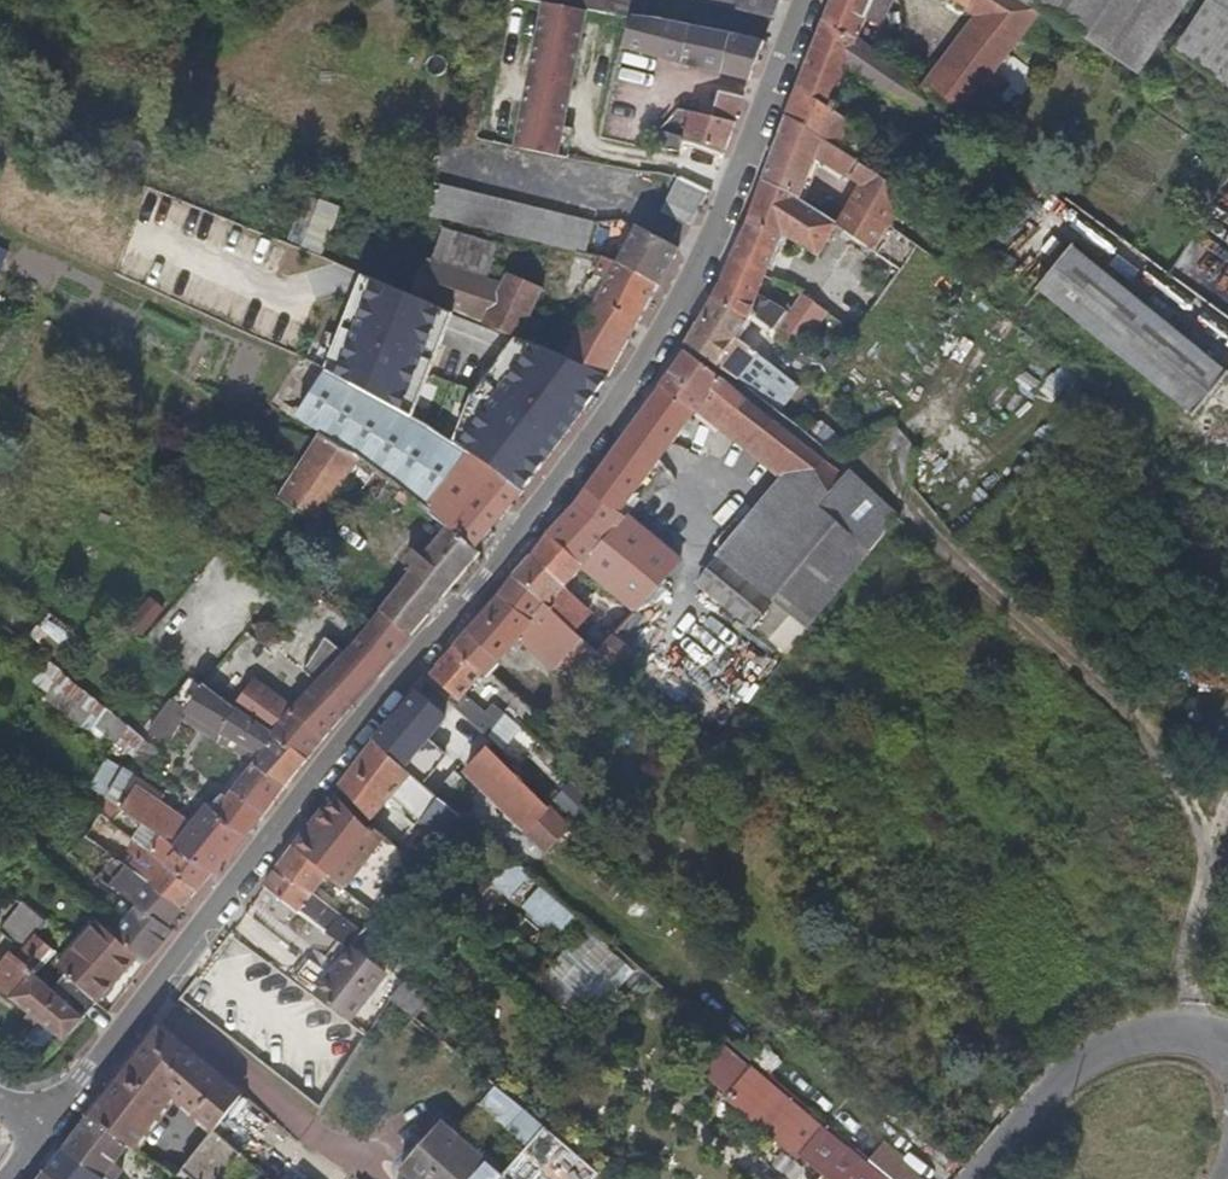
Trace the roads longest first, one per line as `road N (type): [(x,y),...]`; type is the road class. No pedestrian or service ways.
road 1 (unclassified): [(809,0),(693,273),(615,428),(313,771),(38,1128)]

